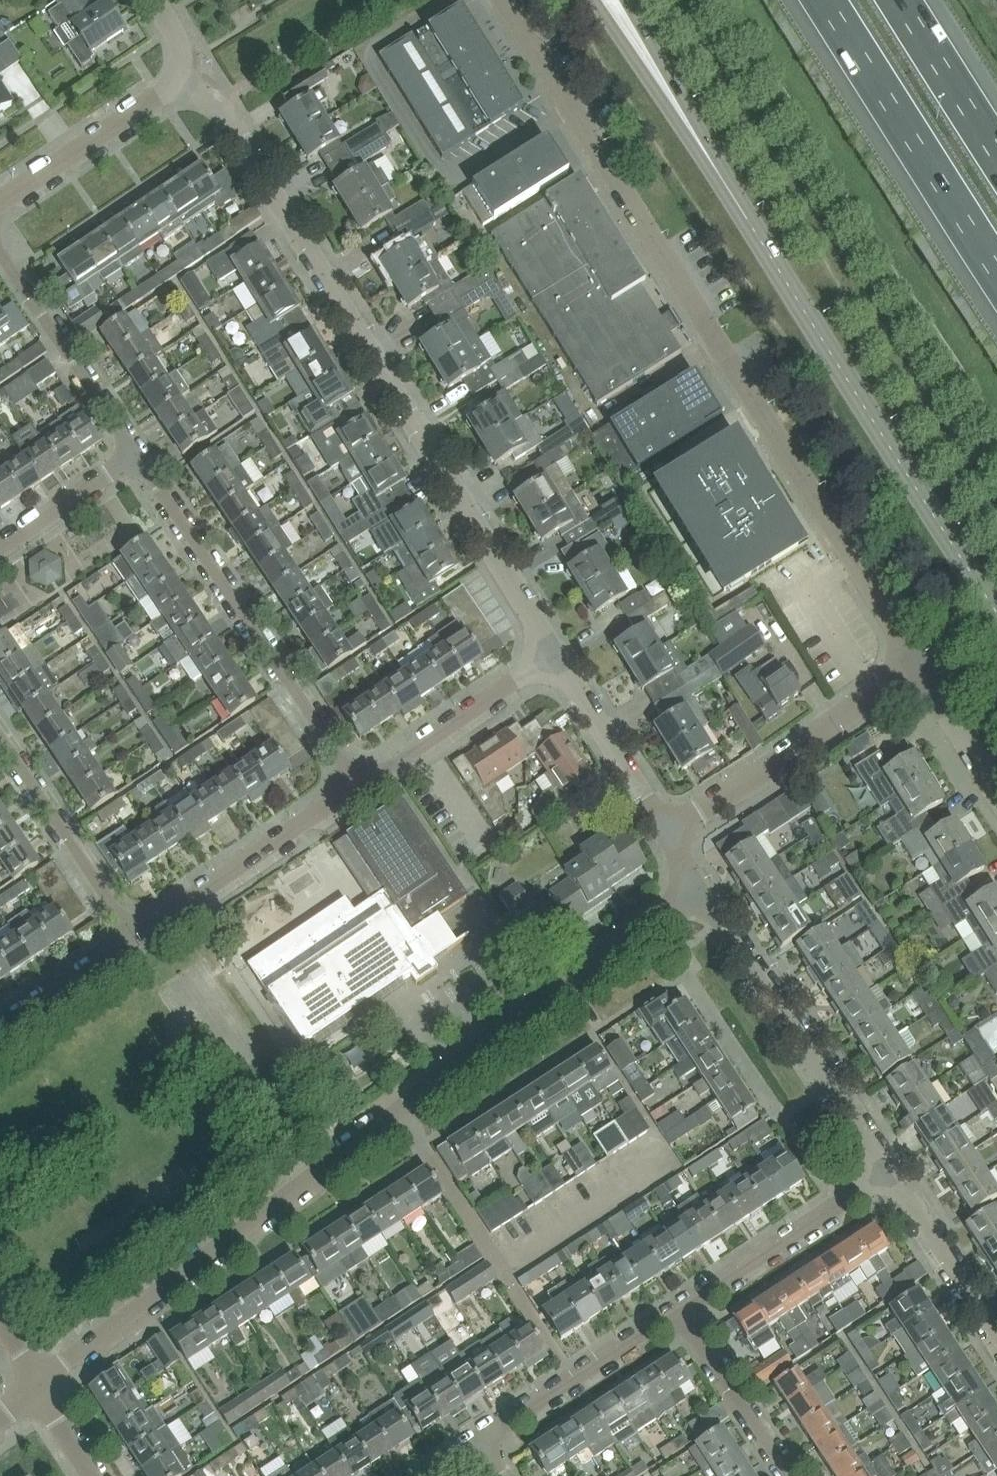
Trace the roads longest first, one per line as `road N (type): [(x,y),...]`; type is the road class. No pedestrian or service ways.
road 1 (residential): [(39,1387),(696,888)]
road 2 (residential): [(915,667),(498,0)]
road 3 (residential): [(552,660),(219,106),(175,82)]
road 4 (secondary): [(996,602),(720,171)]
road 5 (residential): [(136,458),(356,784)]
road 6 (residential): [(890,1170),(696,888)]
road 7 (motorway): [(833,0),(996,258)]
road 8 (residential): [(665,838),(915,667)]
road 9 (residential): [(356,784),(130,936)]
road 10 (residential): [(677,1315),(890,1170)]
road 11 (residential): [(0,247),(136,458)]
road 12 (residential): [(477,1442),(677,1315)]
road 13 (residential): [(130,936),(0,739)]
road 14 (residential): [(356,784),(552,660)]
road 15 (residential): [(0,206),(175,82)]
road 16 (secondary): [(596,0),(690,147),(720,171)]
road 17 (residential): [(665,838),(552,660)]
road 18 (secondary): [(720,171),(711,136),(627,0)]
road 19 (residential): [(996,1334),(890,1170)]
road 20 (residential): [(784,1475),(677,1315)]
road 21 (motorway): [(996,158),(897,0)]
road 22 (residential): [(0,548),(136,458)]
road 23 (residential): [(0,1029),(130,936)]
road 24 (residential): [(996,798),(915,667)]

